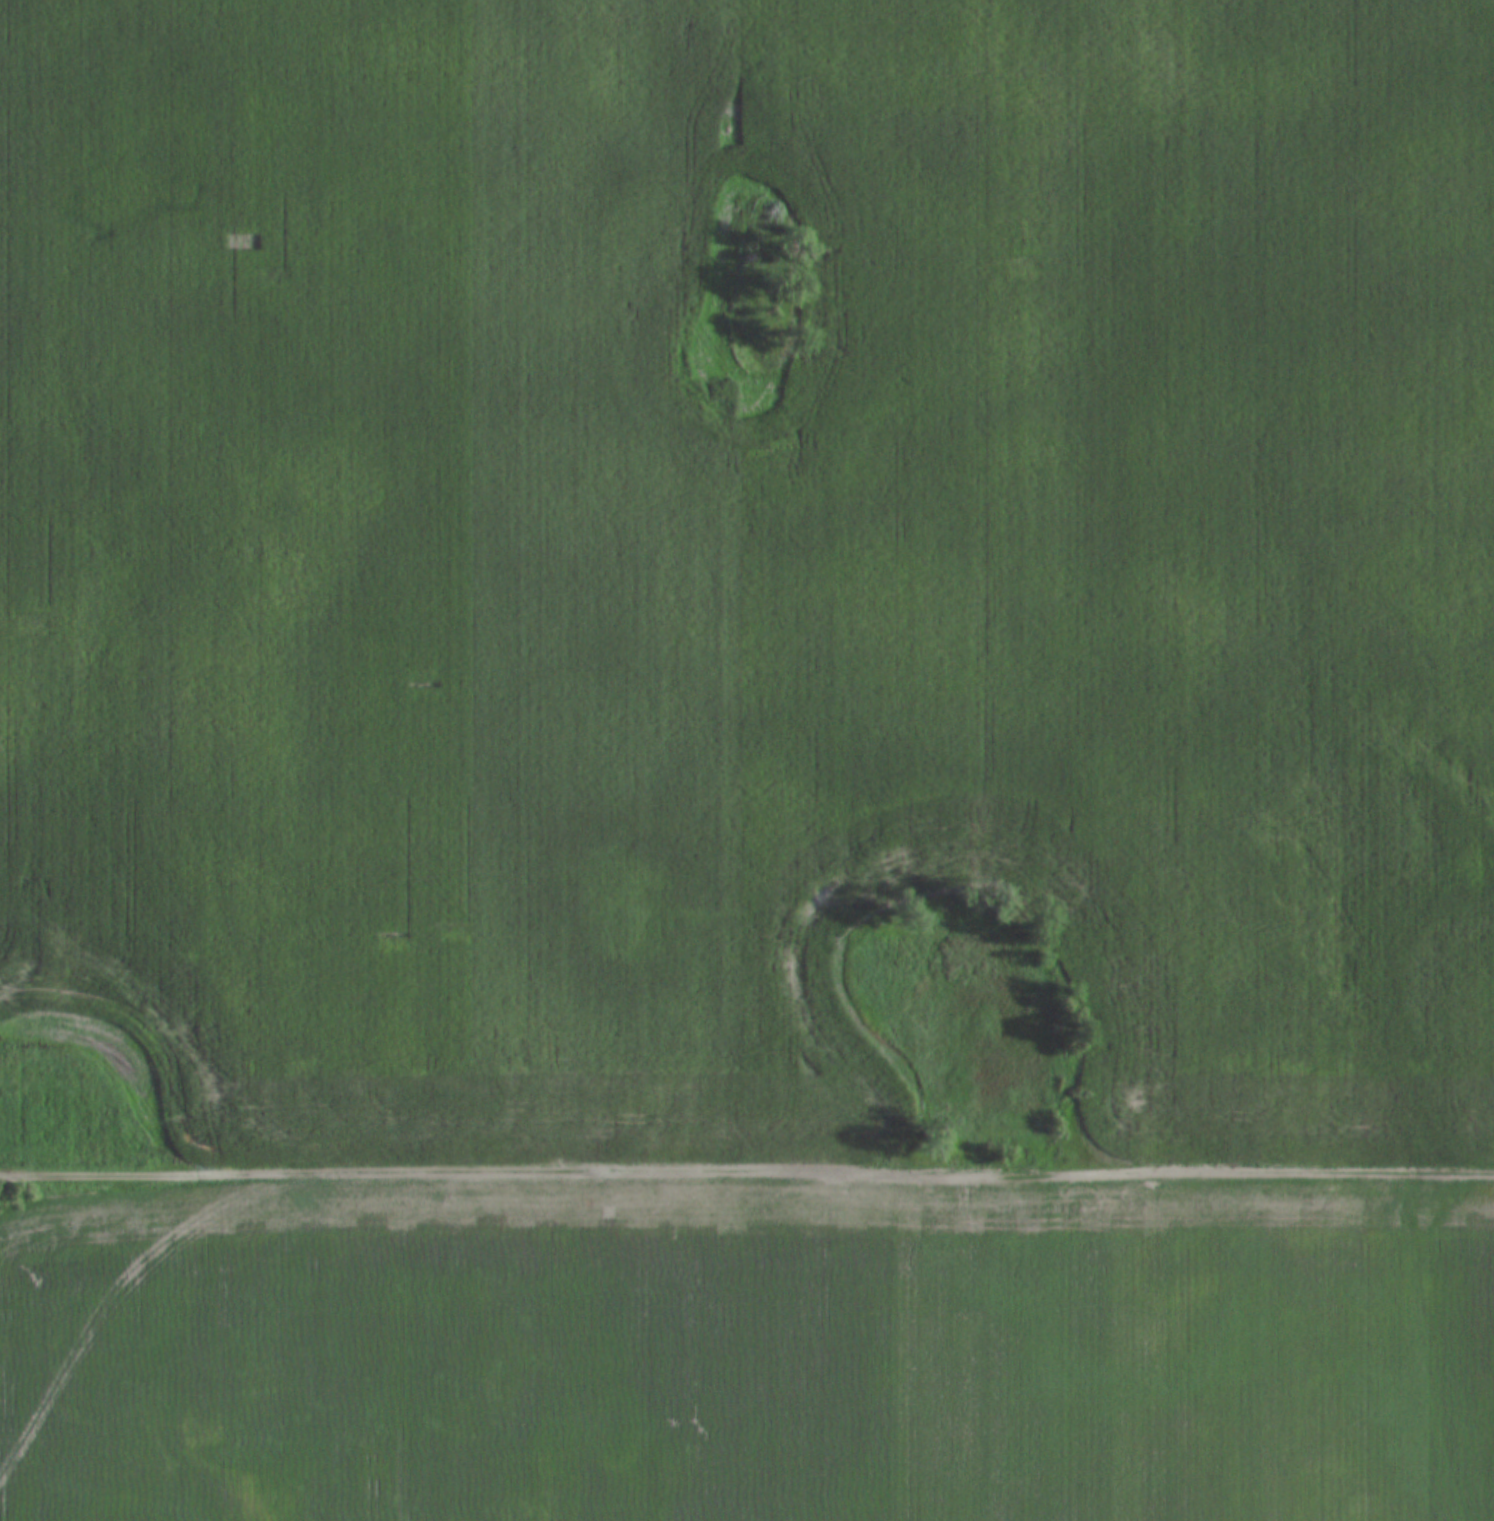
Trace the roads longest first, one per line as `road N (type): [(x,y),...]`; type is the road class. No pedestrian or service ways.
road 1 (track): [(1493,1171),(0,1177)]

